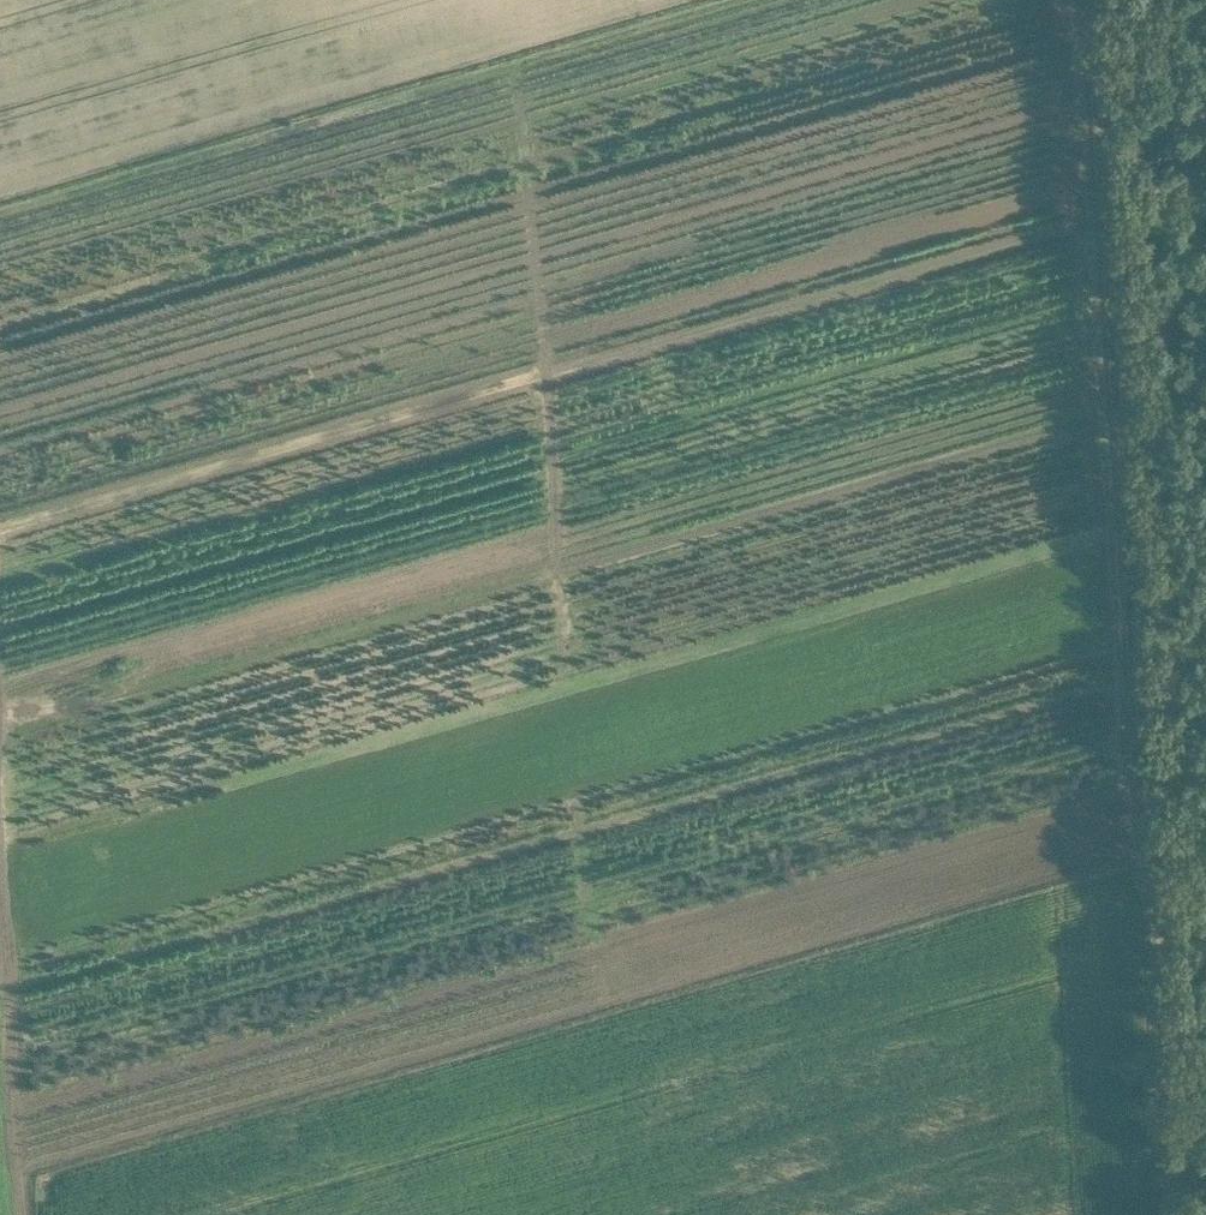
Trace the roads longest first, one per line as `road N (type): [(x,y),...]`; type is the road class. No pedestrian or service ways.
road 1 (track): [(1102,0),(1180,1214)]

